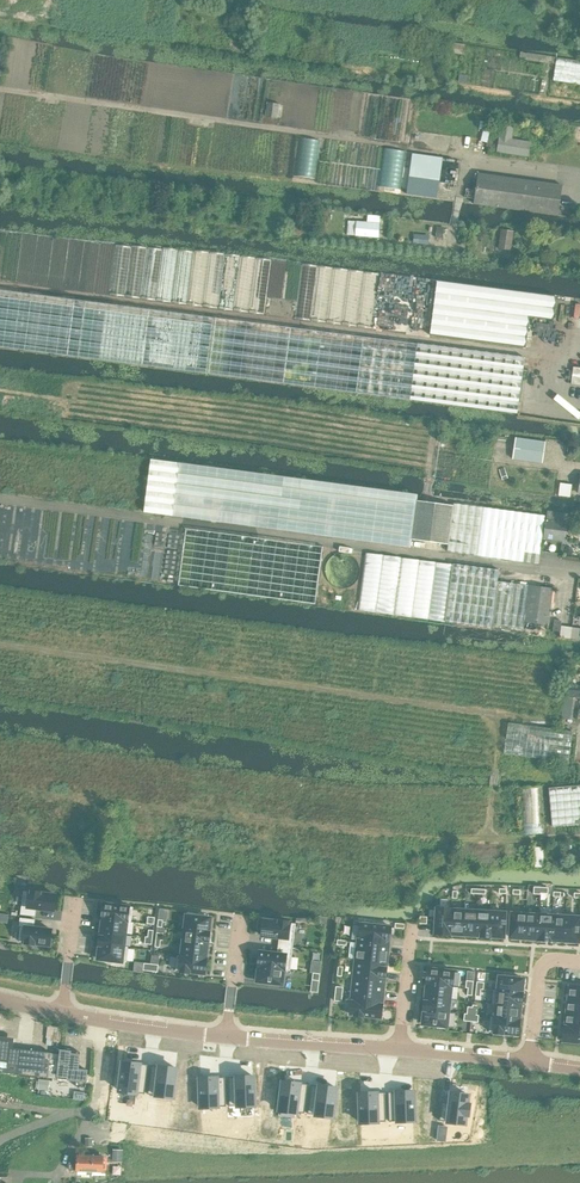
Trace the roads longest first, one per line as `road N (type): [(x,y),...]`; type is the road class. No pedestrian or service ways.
road 1 (tertiary): [(227,1034),(401,1049)]
road 2 (tertiary): [(64,1012),(227,1034)]
road 3 (residential): [(529,1064),(539,975),(550,960),(579,963)]
road 4 (tertiary): [(401,1049),(529,1064)]
road 5 (residential): [(401,1049),(414,924)]

